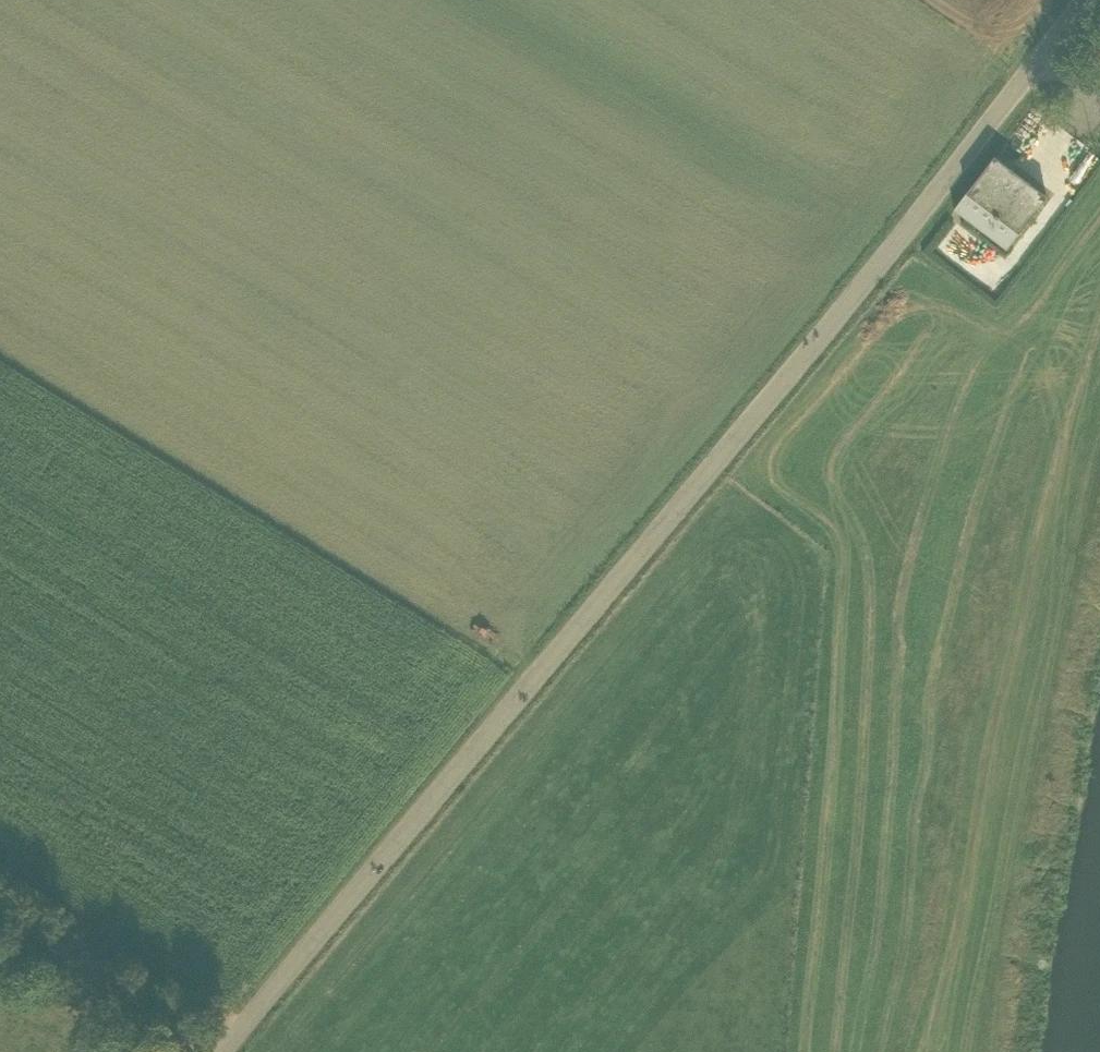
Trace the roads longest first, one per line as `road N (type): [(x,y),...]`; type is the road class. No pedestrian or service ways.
road 1 (unclassified): [(225,1051),(733,445),(1083,0)]

